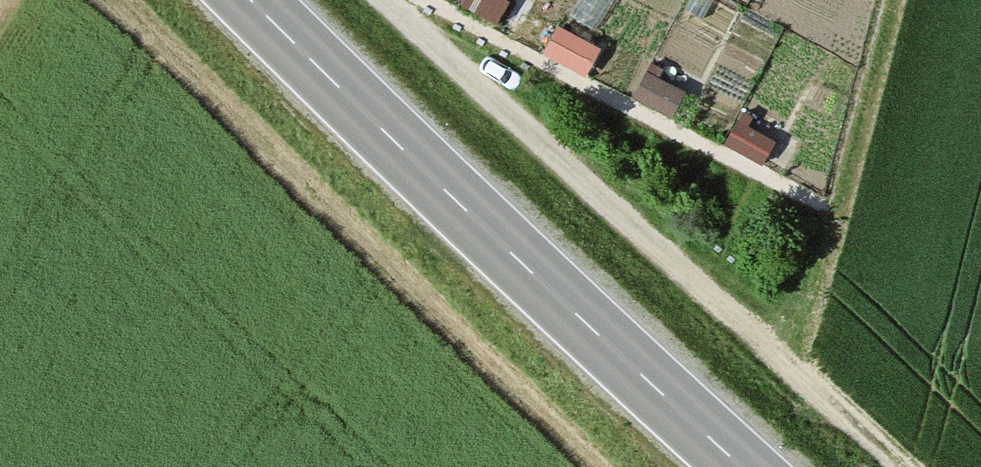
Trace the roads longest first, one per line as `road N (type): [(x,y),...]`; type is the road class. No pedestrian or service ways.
road 1 (track): [(909,466),(391,0)]
road 2 (secondary): [(242,0),(729,466)]

